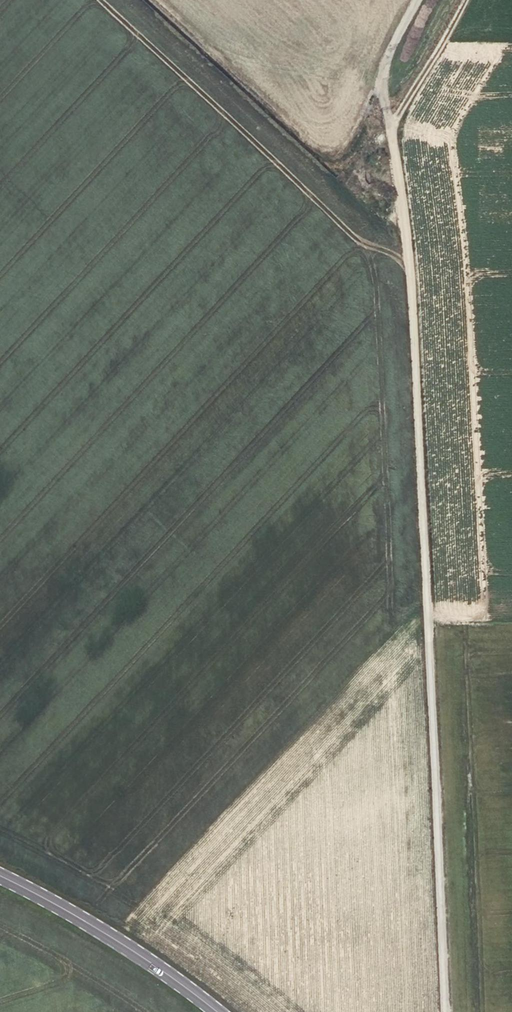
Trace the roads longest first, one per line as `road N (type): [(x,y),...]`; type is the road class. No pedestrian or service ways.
road 1 (unclassified): [(386,103),(408,245),(443,1011)]
road 2 (secondary): [(0,875),(88,923),(216,1011)]
road 3 (track): [(463,0),(392,126)]

